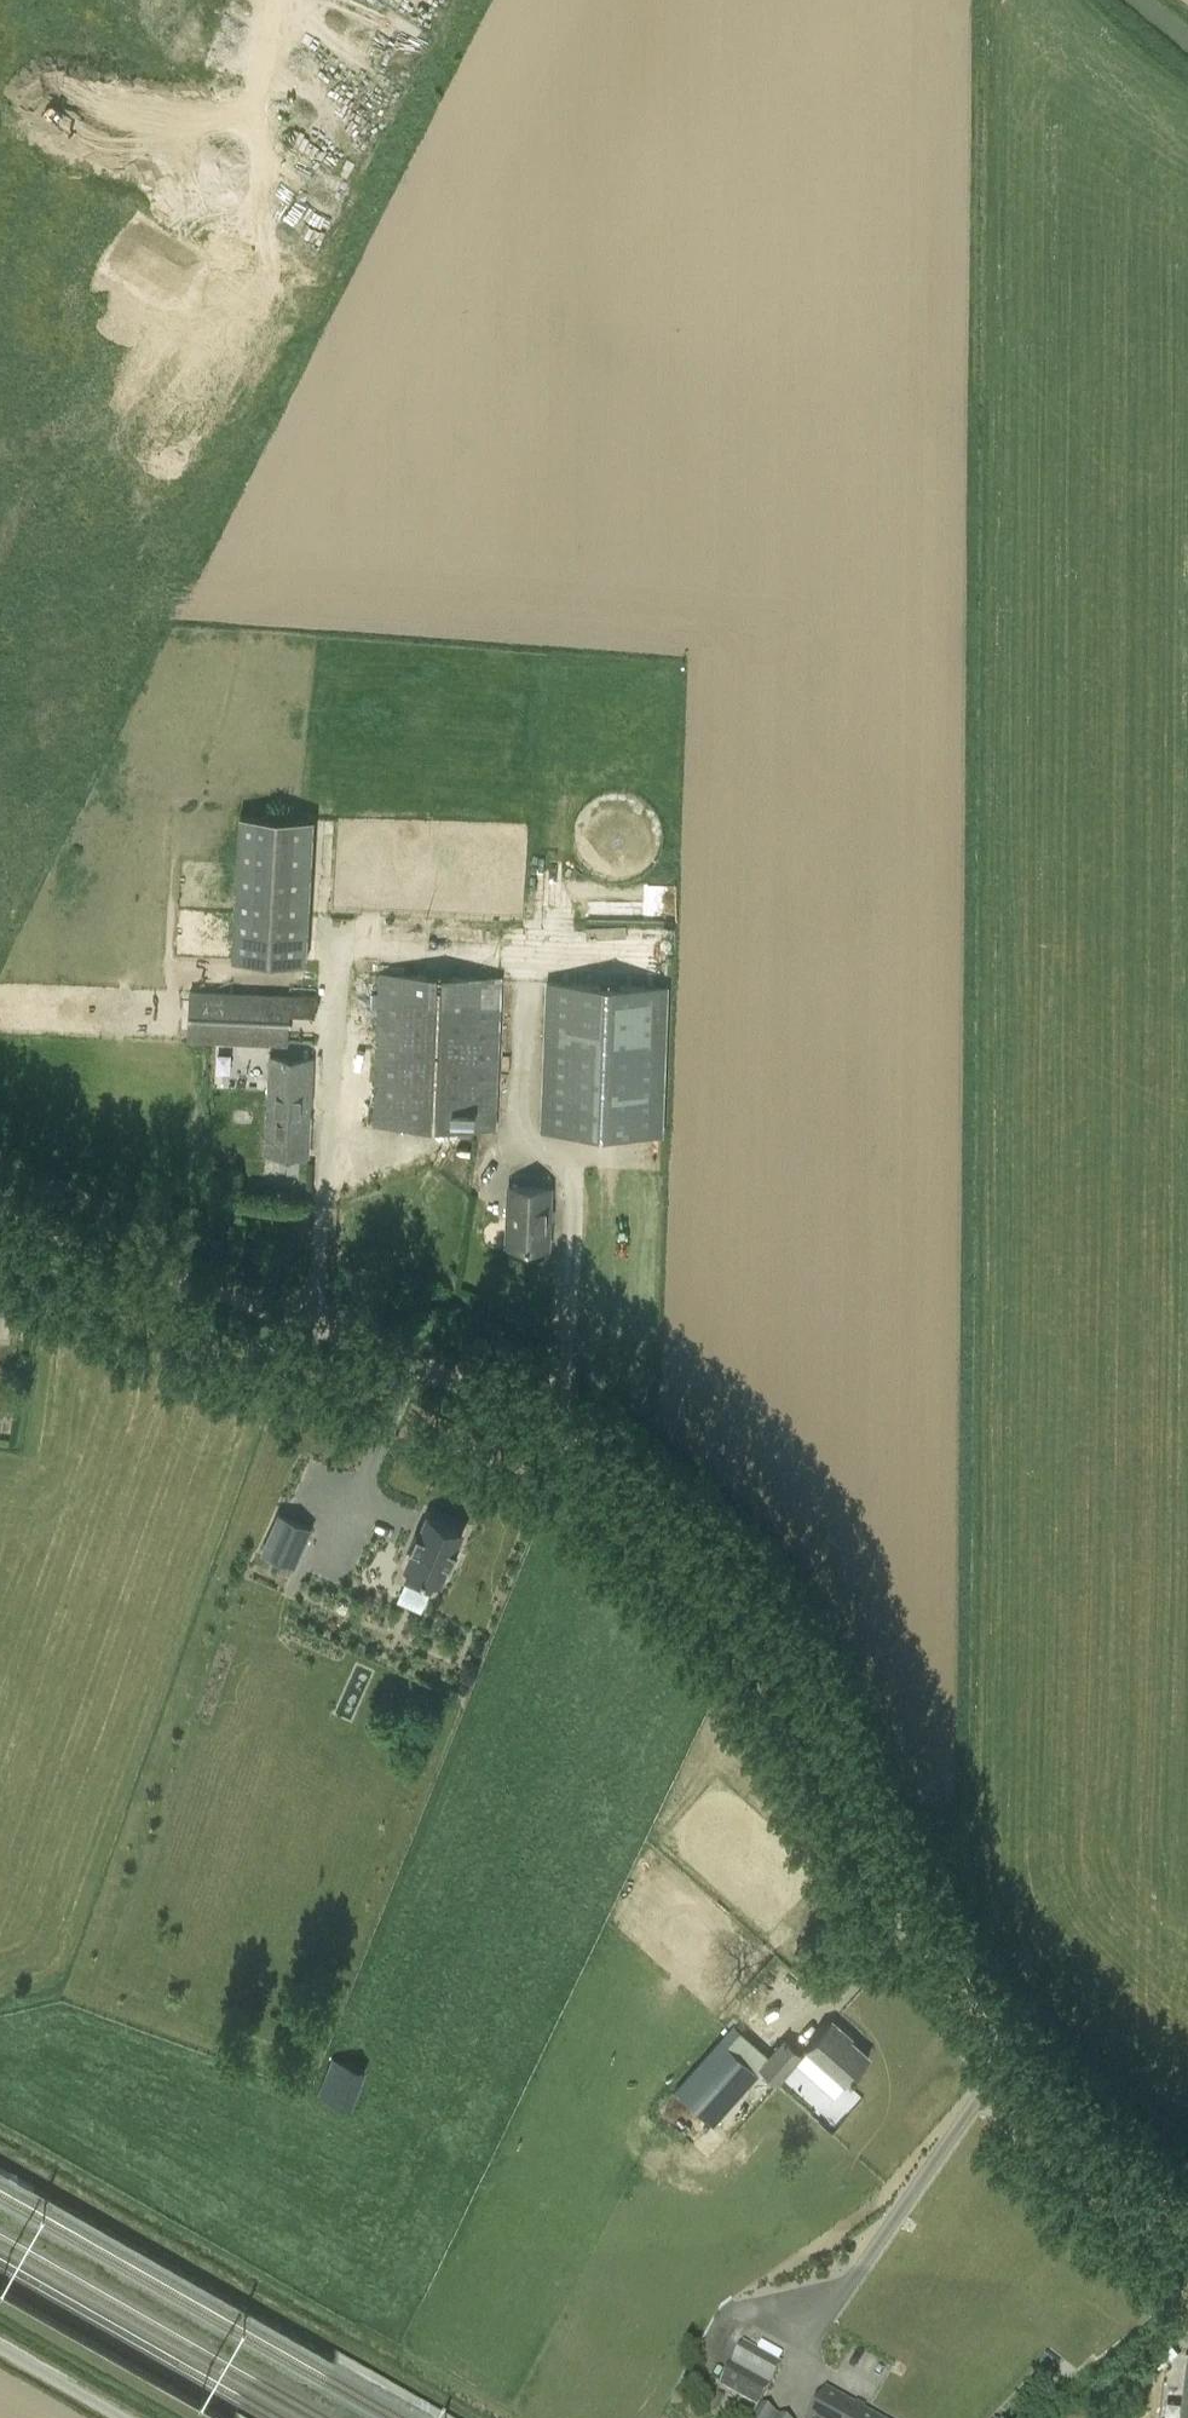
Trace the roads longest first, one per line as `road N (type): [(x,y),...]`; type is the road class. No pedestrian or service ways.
road 1 (unclassified): [(1187,2218),(1128,2176),(1004,2057),(914,1924),(821,1724),(765,1633),(634,1486),(539,1418),(410,1353),(0,1204)]
road 2 (unclassified): [(122,2417),(0,2349)]

